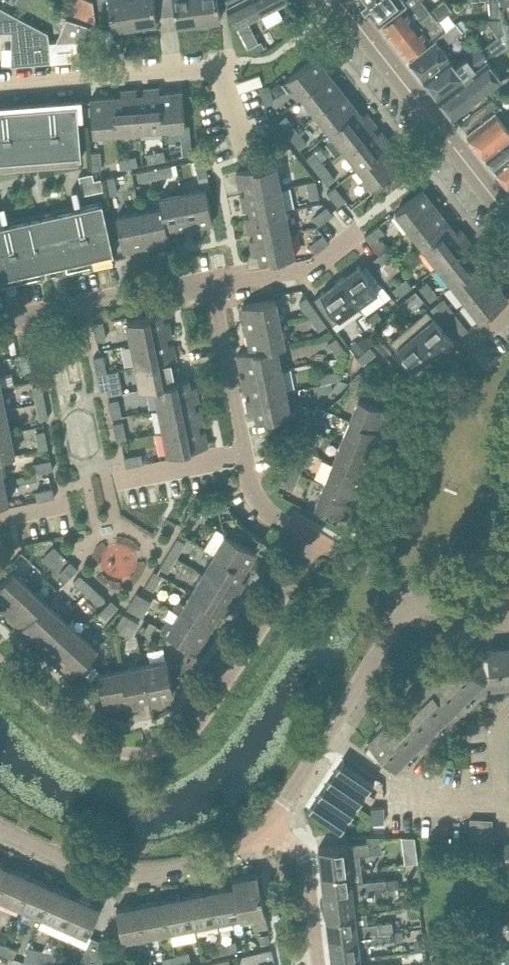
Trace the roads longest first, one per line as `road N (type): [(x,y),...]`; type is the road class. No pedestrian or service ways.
road 1 (residential): [(441,608),(317,542),(255,493),(209,284)]
road 2 (residential): [(0,825),(60,856),(136,871),(204,861),(270,827)]
road 3 (residential): [(270,827),(373,668),(441,608)]
road 4 (residential): [(338,0),(508,219)]
road 5 (residential): [(0,86),(237,61)]
road 6 (residential): [(209,284),(0,319)]
road 7 (residential): [(209,284),(314,265),(358,230)]
road 8 (residential): [(270,827),(305,855),(318,964)]

